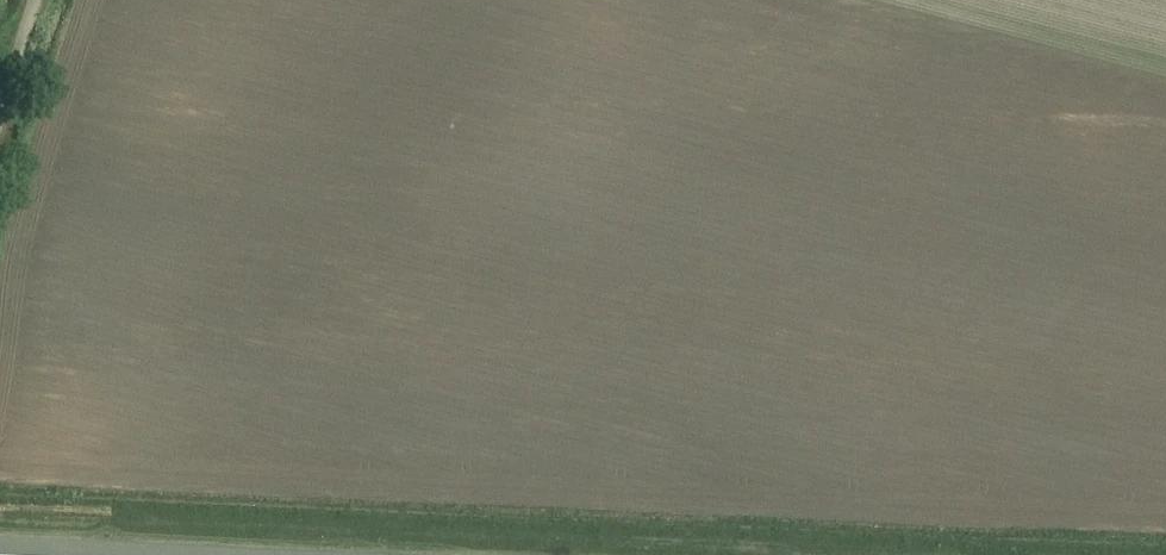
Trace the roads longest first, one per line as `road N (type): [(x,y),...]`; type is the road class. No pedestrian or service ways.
road 1 (unclassified): [(0,140),(42,0)]

